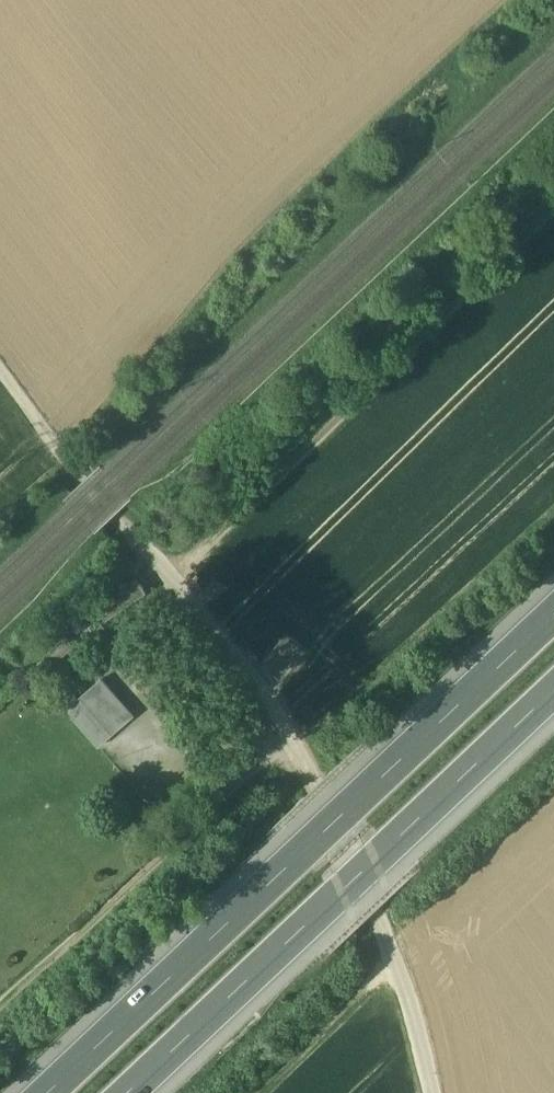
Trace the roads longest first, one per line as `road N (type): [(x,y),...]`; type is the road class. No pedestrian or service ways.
road 1 (unclassified): [(0,381),(116,526),(259,681),(373,915),(415,1028),(429,1092)]
road 2 (motorway): [(553,601),(34,1092)]
road 3 (motorway): [(112,1092),(553,674)]
road 4 (track): [(168,583),(553,203)]
road 5 (track): [(0,1005),(288,736)]
road 6 (track): [(248,1092),(375,977),(393,972)]

